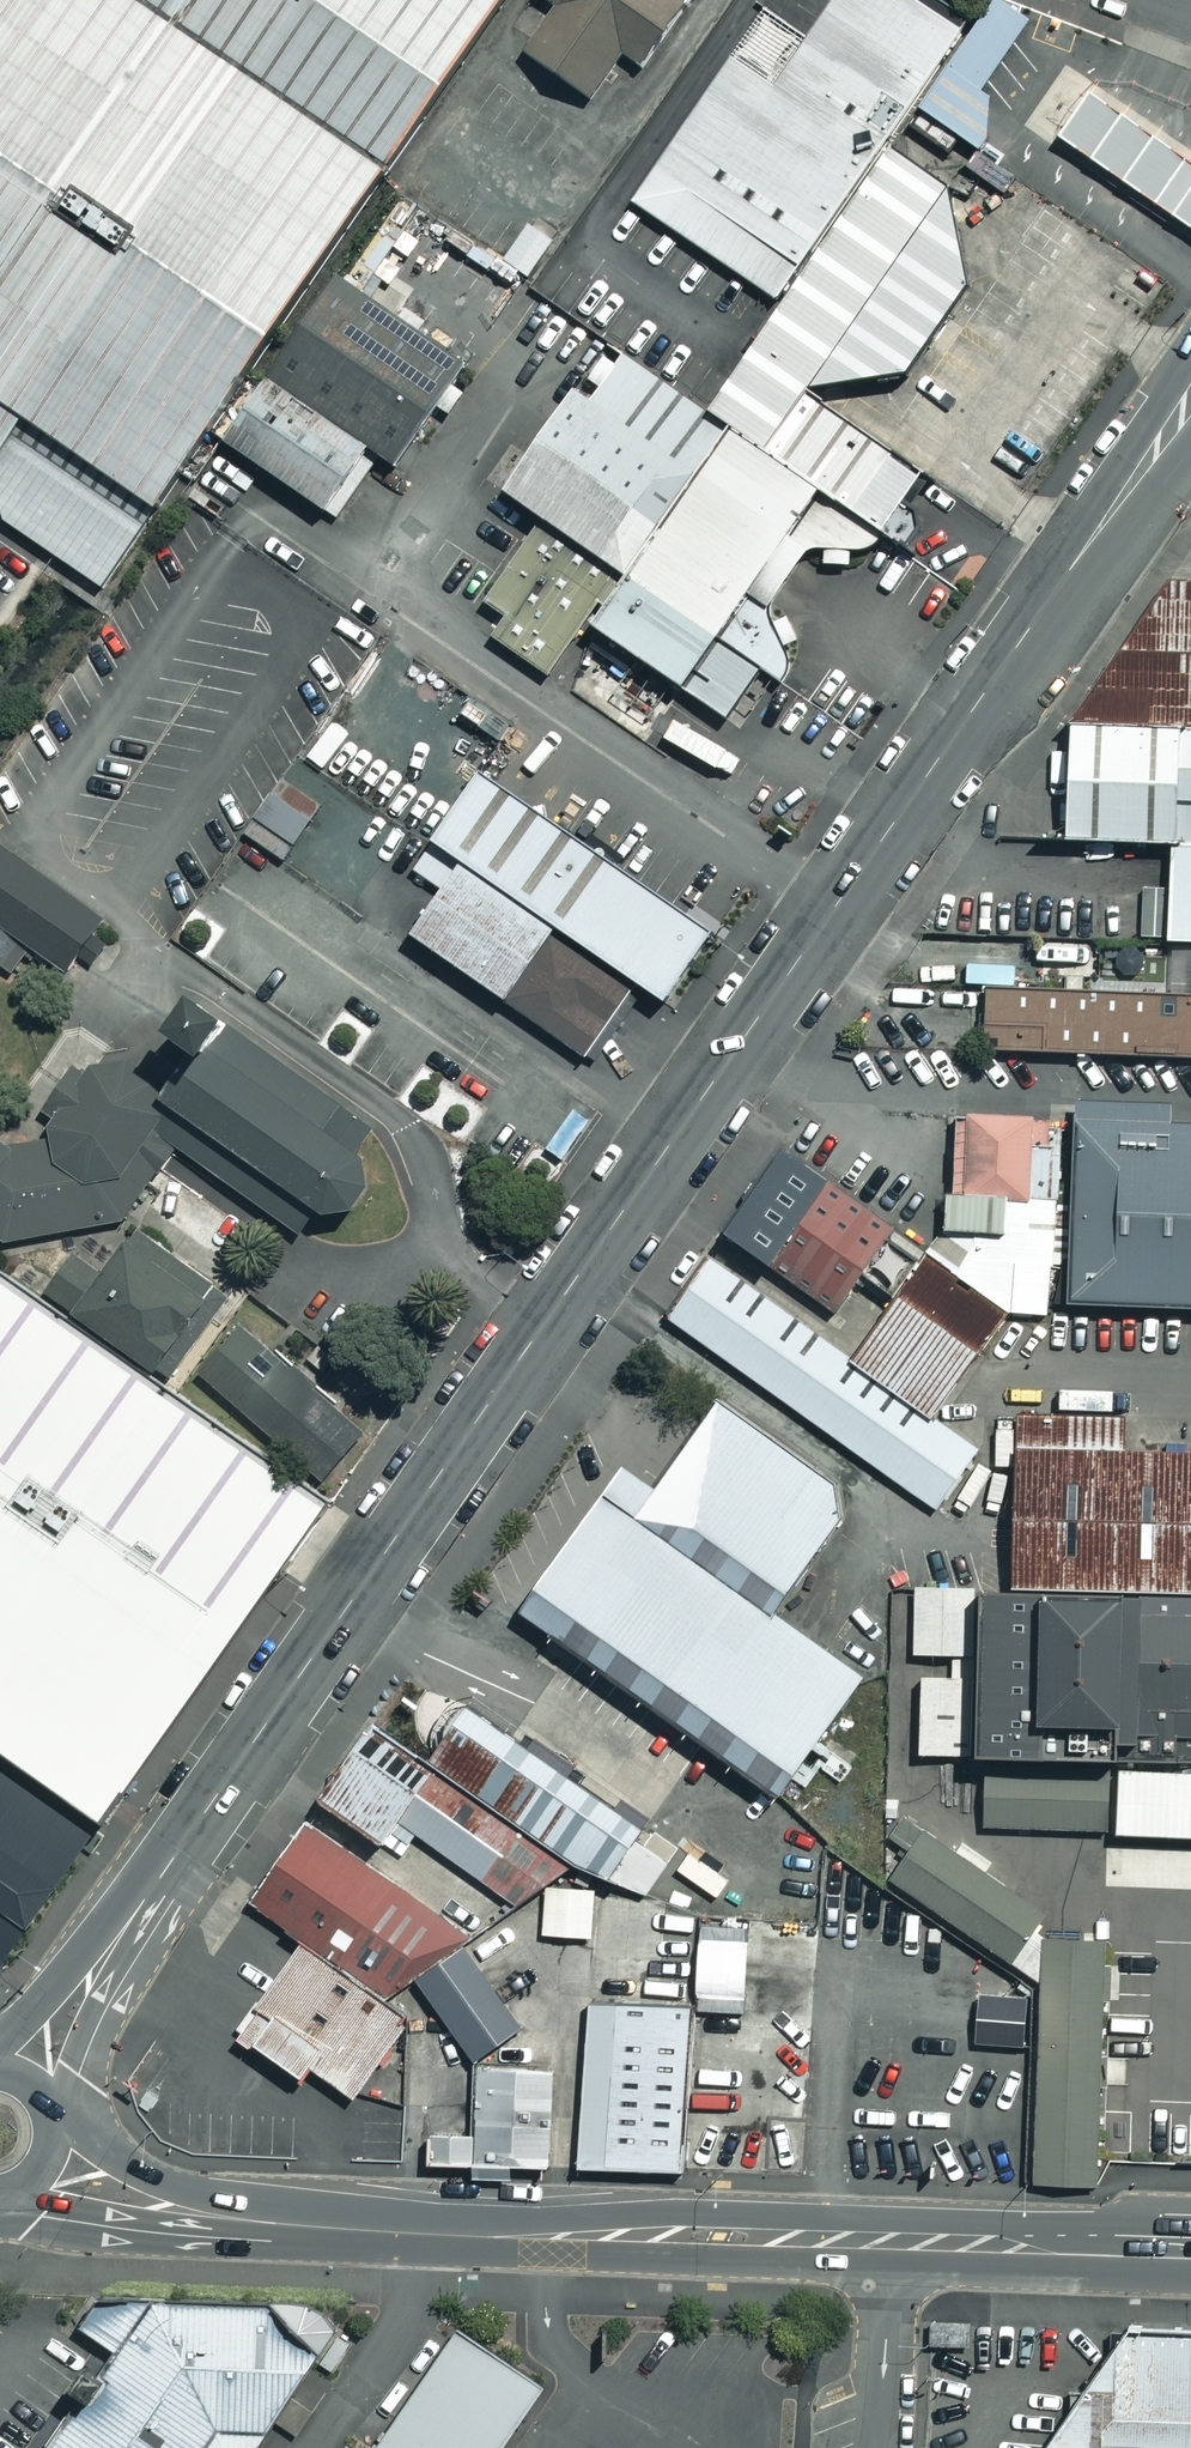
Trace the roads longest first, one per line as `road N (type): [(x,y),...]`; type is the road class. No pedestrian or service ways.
road 1 (tertiary): [(22,2079),(831,906),(1134,482)]
road 2 (tertiary): [(891,2245),(420,2235)]
road 3 (tertiary): [(420,2235),(192,2212),(45,2166)]
road 4 (tertiary): [(1190,2256),(891,2245)]
road 5 (residential): [(319,2447),(404,2326),(418,2285),(420,2235)]
road 6 (unclassified): [(891,2245),(876,2447)]
road 7 (tertiary): [(1134,482),(1190,366)]

